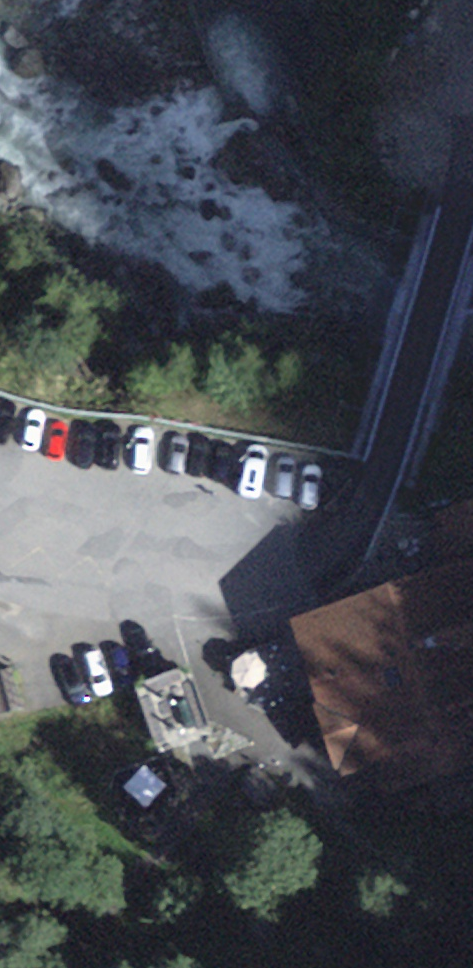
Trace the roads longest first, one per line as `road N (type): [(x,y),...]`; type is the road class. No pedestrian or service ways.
road 1 (unclassified): [(457,208),(378,469),(289,581),(157,589),(54,560),(0,521)]

